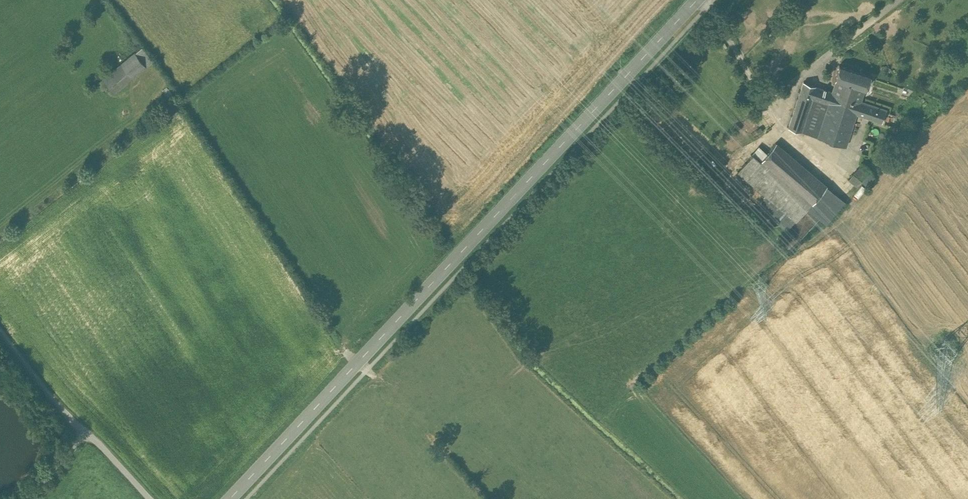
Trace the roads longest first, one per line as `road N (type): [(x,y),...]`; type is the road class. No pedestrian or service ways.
road 1 (tertiary): [(230,498),(693,0)]
road 2 (unclassified): [(0,329),(63,411),(150,498)]
road 3 (track): [(0,231),(162,99)]

